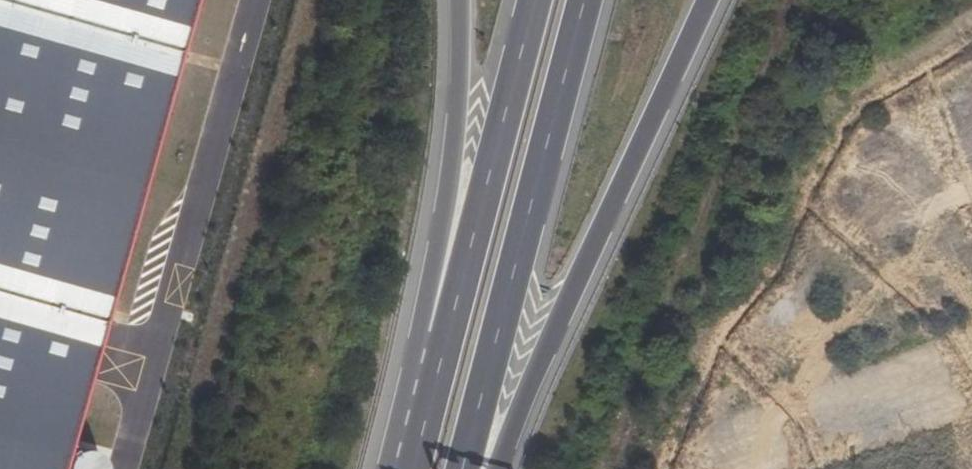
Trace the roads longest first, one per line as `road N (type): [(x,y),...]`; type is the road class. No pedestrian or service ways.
road 1 (primary): [(503,468),(589,259),(710,0)]
road 2 (primary): [(467,468),(585,0)]
road 3 (primary): [(537,0),(438,344)]
road 4 (primary): [(451,0),(446,183),(433,269),(438,344)]
road 5 (primary): [(438,344),(406,468)]

